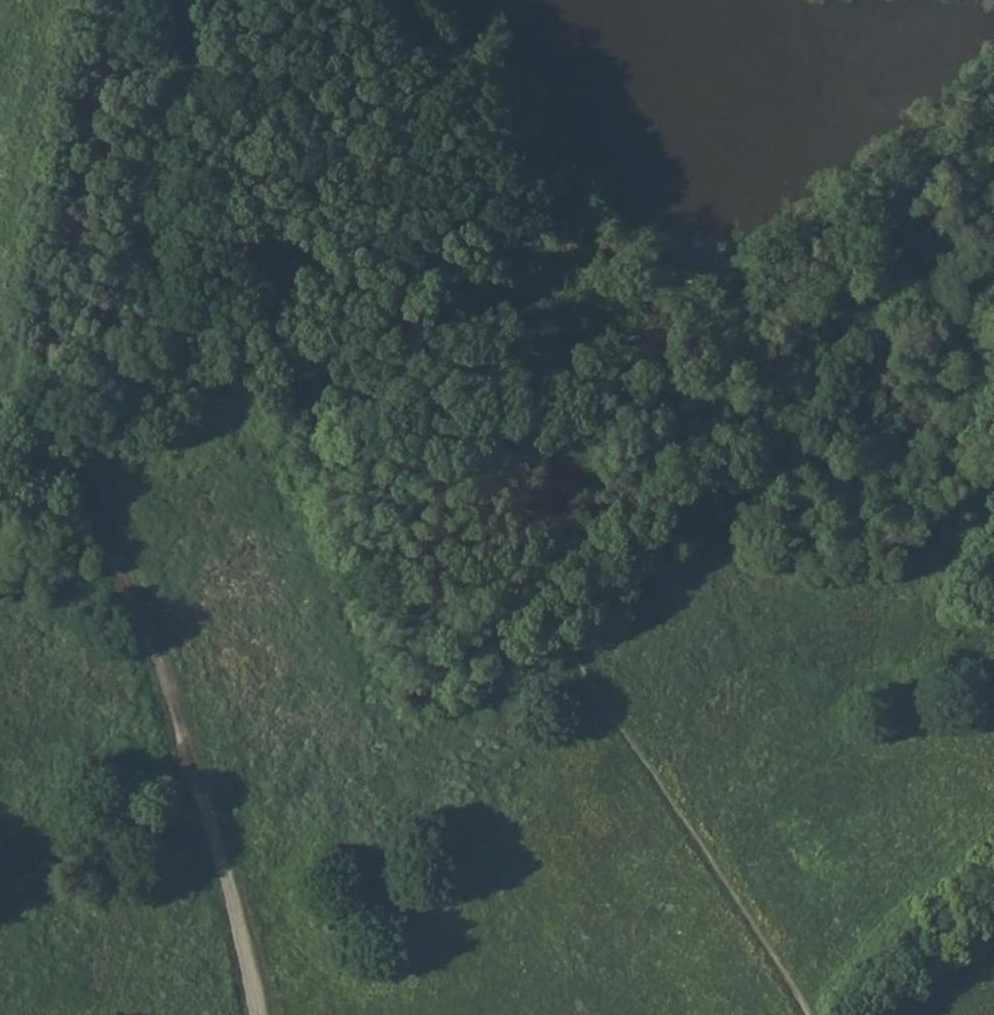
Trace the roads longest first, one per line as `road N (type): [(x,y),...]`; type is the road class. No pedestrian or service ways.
road 1 (track): [(52,428),(171,691),(224,836),(266,1014)]
road 2 (unclassified): [(52,428),(121,0)]

